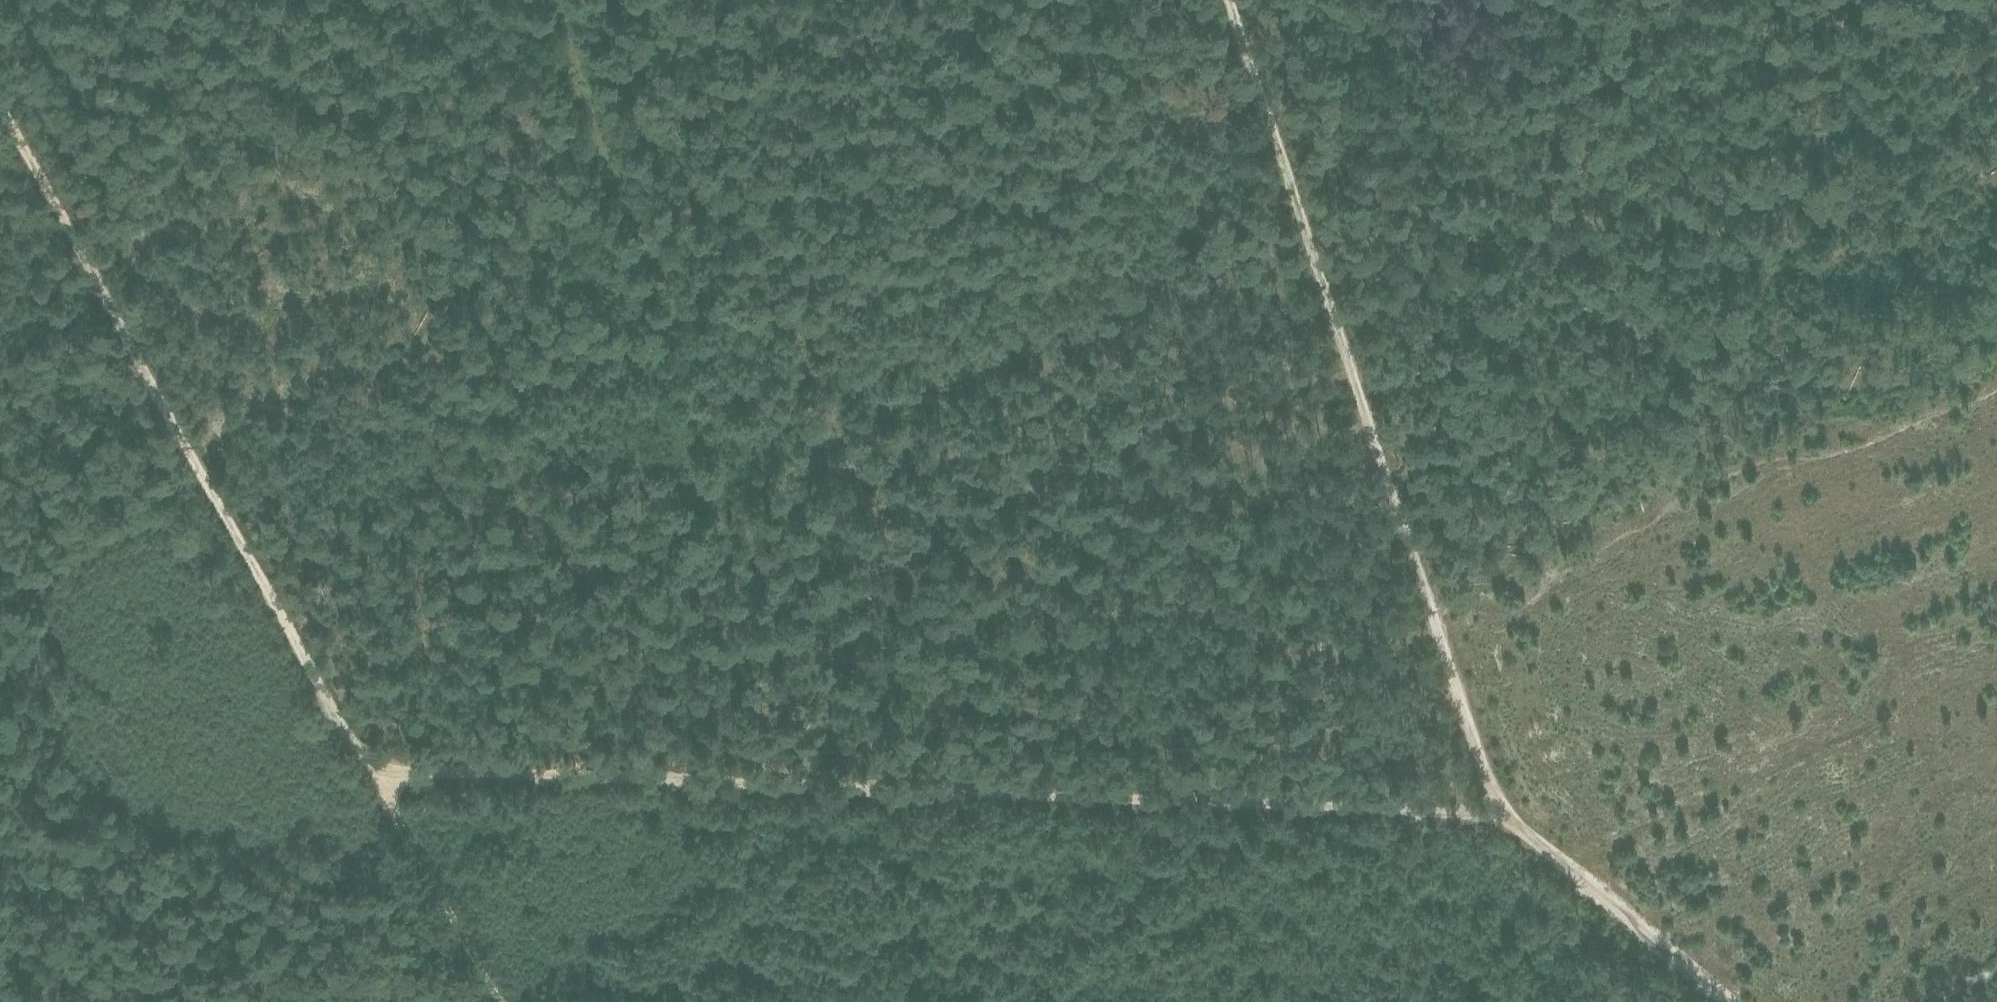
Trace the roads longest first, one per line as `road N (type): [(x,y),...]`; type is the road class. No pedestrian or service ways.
road 1 (track): [(1226,0),(1502,806),(1737,1001)]
road 2 (track): [(379,777),(834,781),(1502,806)]
road 3 (track): [(0,113),(503,1001)]

